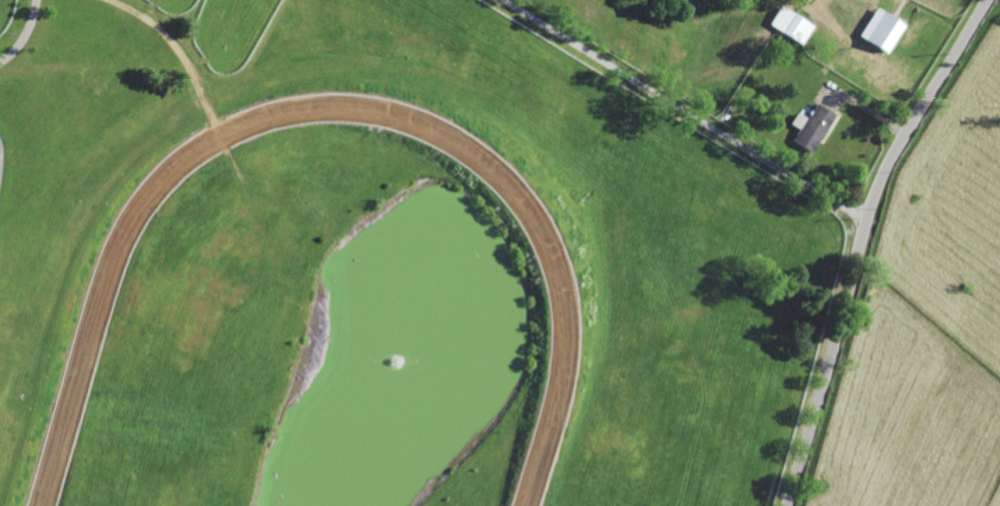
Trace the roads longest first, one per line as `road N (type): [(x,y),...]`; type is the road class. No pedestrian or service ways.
road 1 (tertiary): [(989,0),(881,180),(788,505)]

